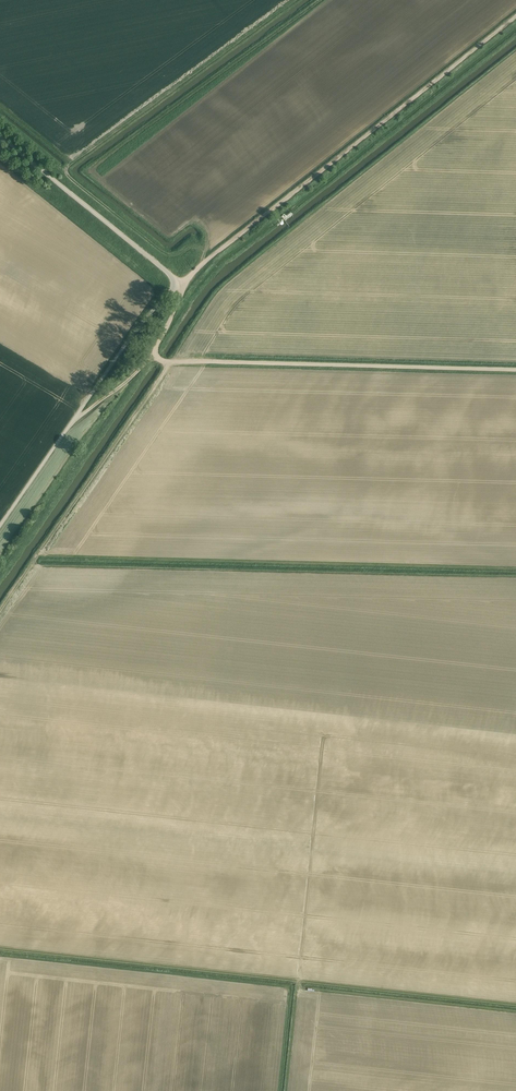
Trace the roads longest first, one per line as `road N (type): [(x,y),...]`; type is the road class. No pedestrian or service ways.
road 1 (unclassified): [(0,527),(129,339),(178,285),(0,136)]
road 2 (track): [(515,16),(178,285)]
road 3 (track): [(156,354),(170,362),(515,369)]

